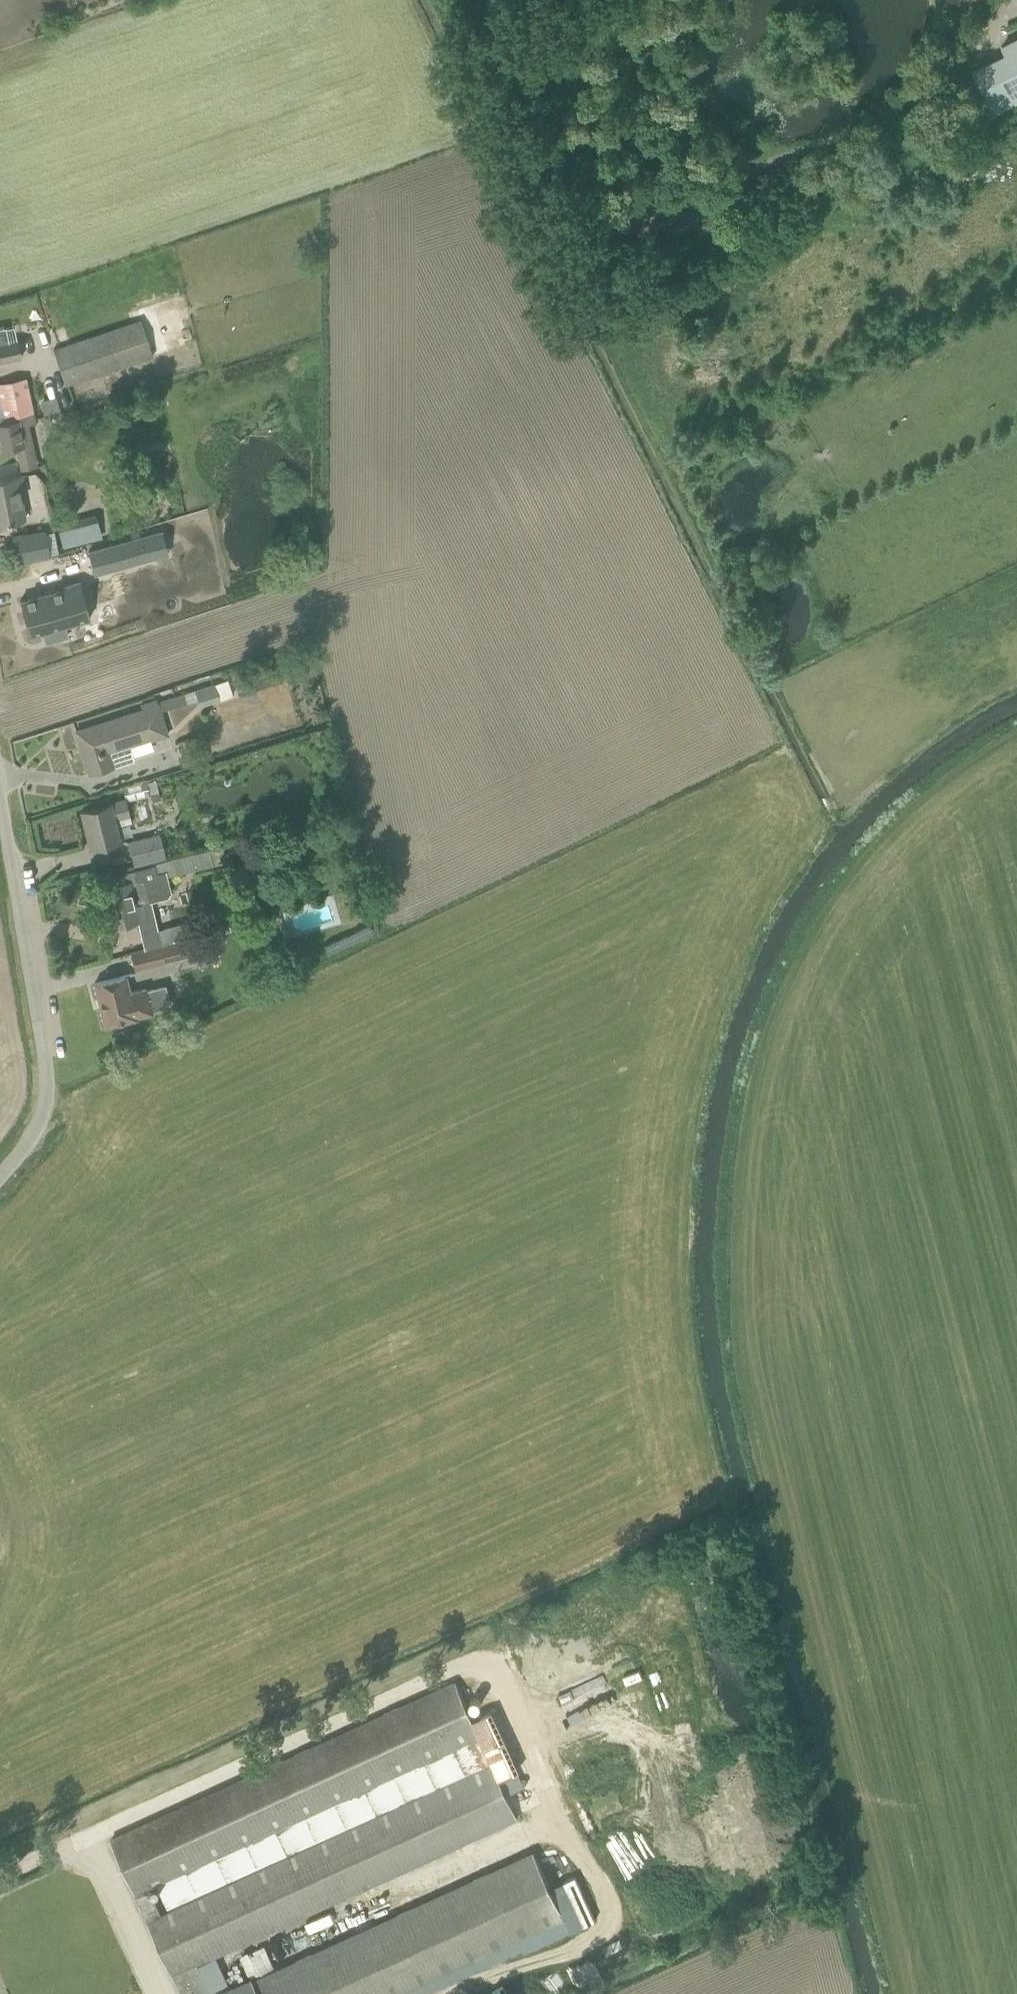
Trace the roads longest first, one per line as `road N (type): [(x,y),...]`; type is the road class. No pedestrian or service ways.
road 1 (unclassified): [(0,1181),(43,1126),(49,1102),(0,810)]

